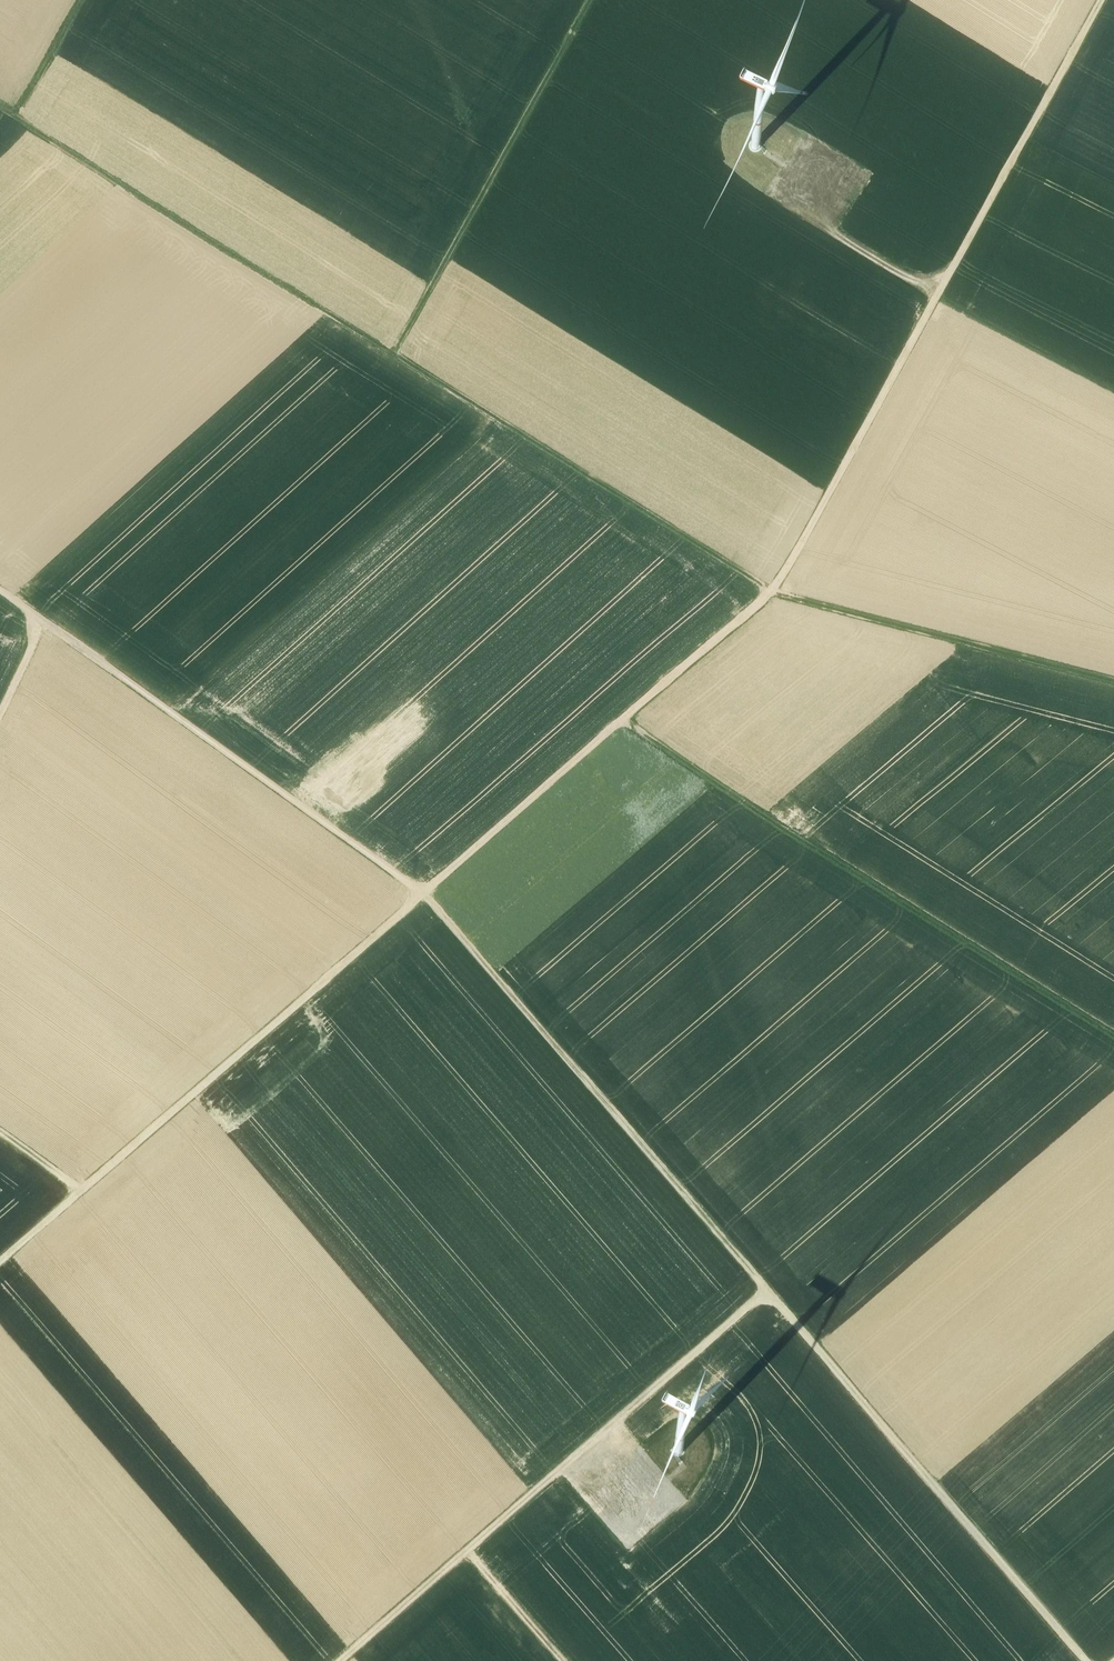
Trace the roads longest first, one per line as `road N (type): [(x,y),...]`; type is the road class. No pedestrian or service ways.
road 1 (track): [(421,892),(1093,1660)]
road 2 (track): [(590,0),(393,353),(773,589)]
road 3 (track): [(773,589),(1103,0)]
road 4 (track): [(622,723),(1113,1038)]
road 5 (track): [(421,892),(0,1278)]
road 6 (track): [(360,1660),(777,1297)]
road 7 (track): [(421,892),(0,590)]
road 8 (track): [(773,589),(421,892)]
road 9 (track): [(28,129),(393,353)]
road 10 (track): [(1113,684),(773,589)]
road 11 (track): [(937,302),(1113,394)]
road 12 (track): [(945,287),(774,197)]
road 13 (track): [(99,0),(28,129),(0,112)]

